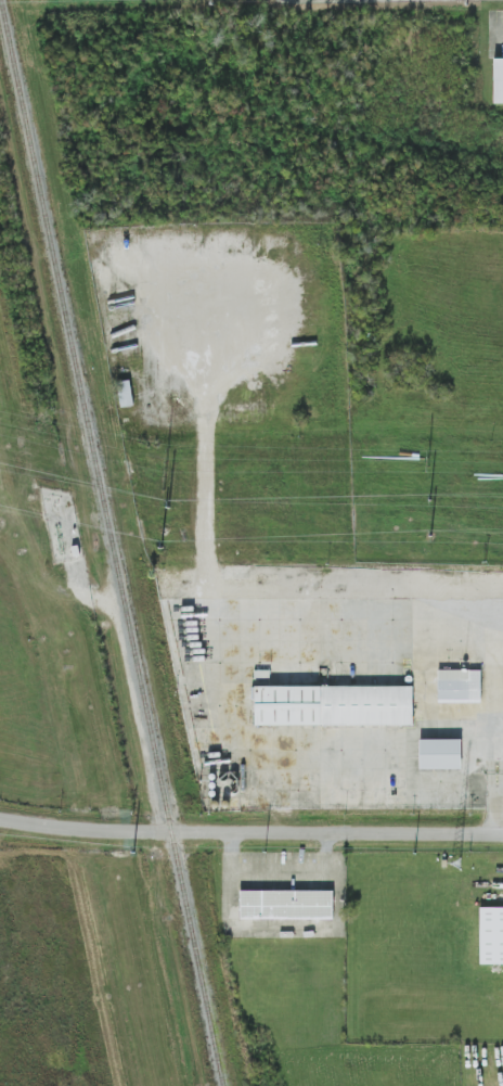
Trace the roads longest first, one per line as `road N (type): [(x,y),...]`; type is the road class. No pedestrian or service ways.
road 1 (residential): [(502,835),(86,833),(0,822)]

